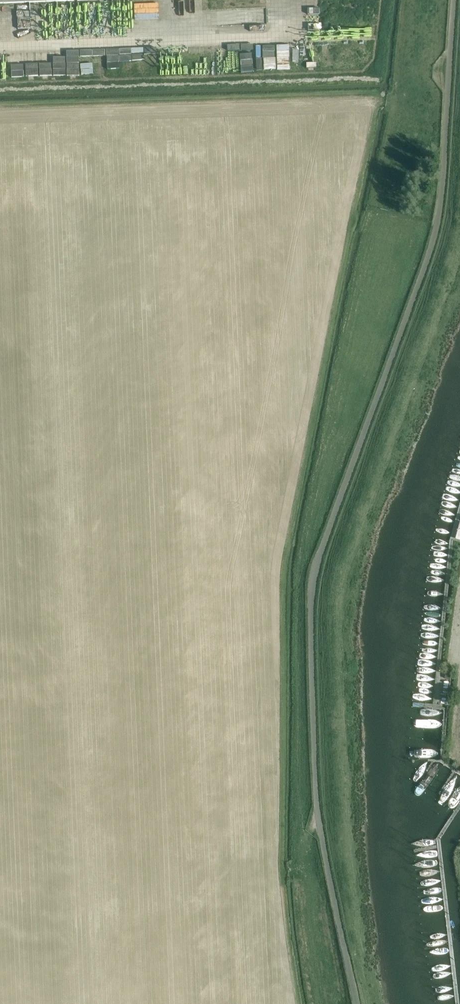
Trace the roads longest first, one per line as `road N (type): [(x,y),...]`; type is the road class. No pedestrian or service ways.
road 1 (unclassified): [(356,1003),(314,774),(311,600),(437,221),(451,0)]

